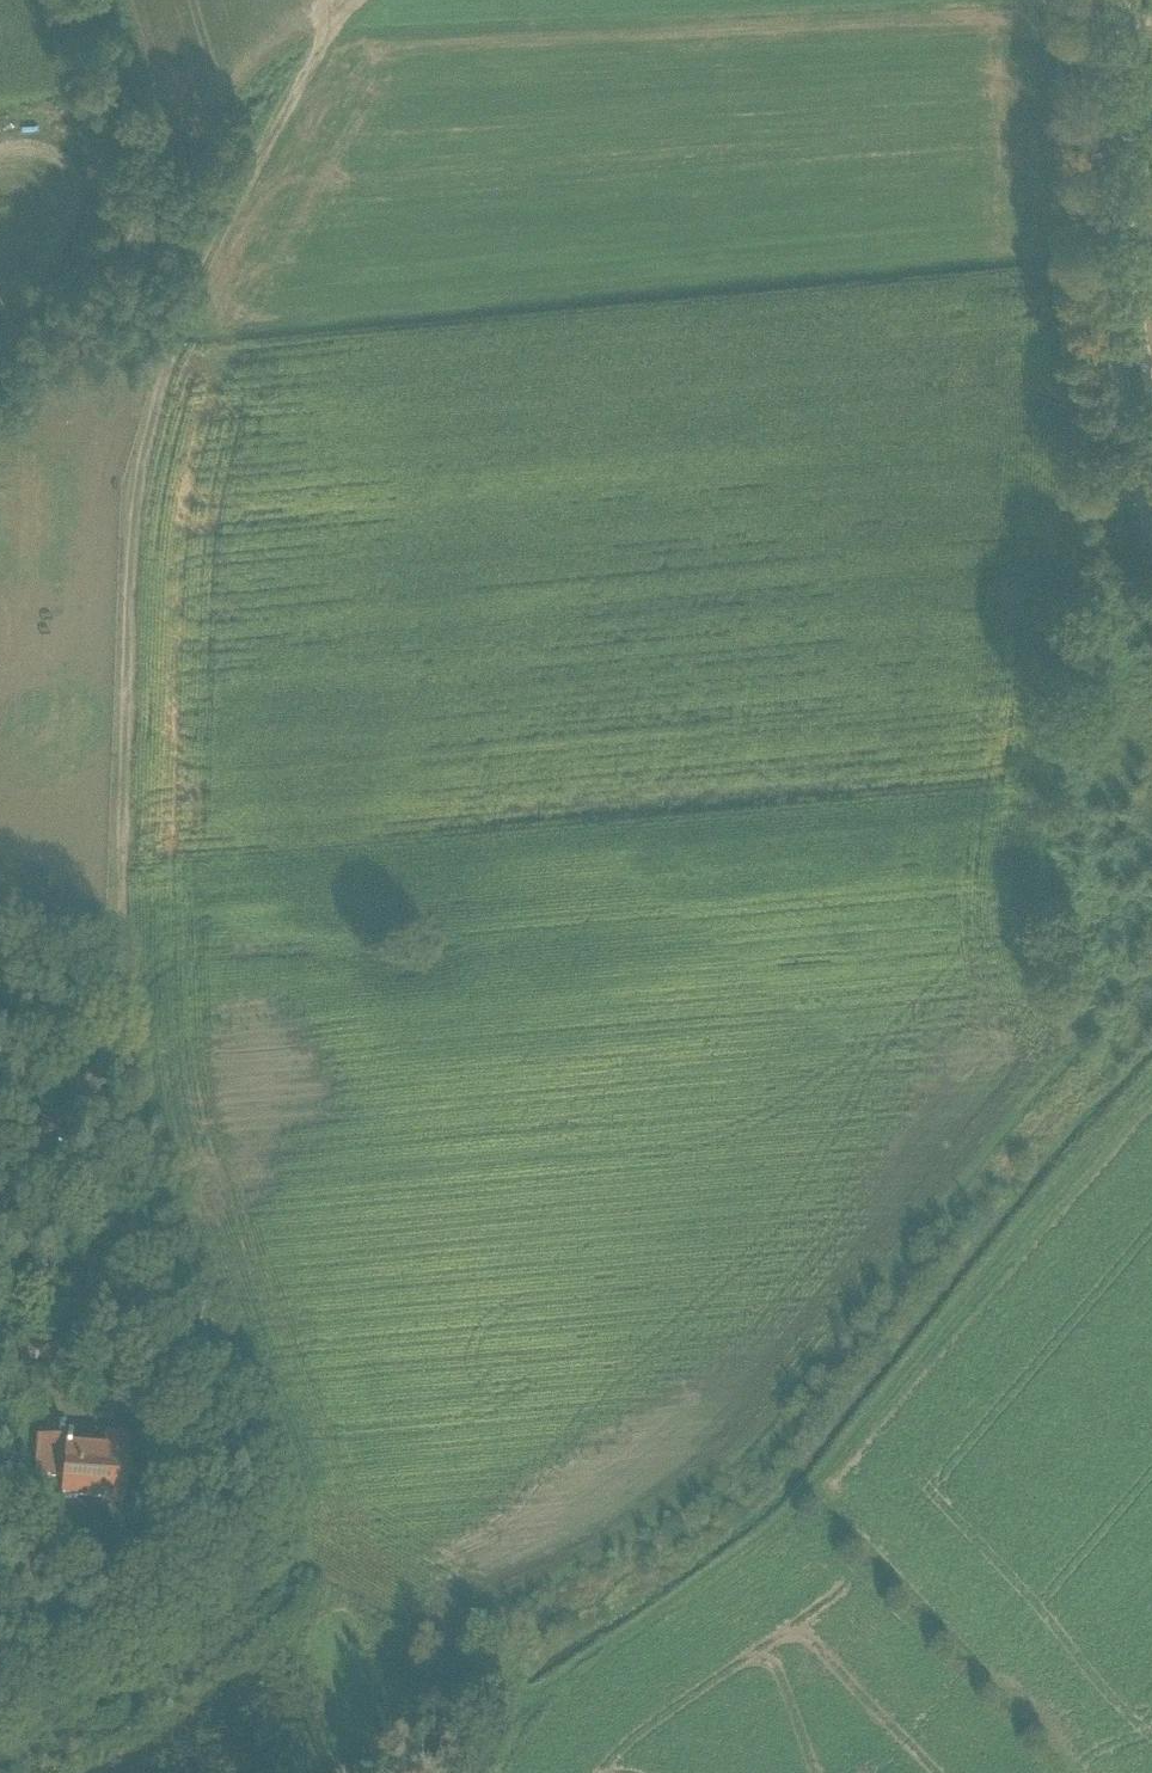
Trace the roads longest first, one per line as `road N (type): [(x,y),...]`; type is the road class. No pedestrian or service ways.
road 1 (track): [(0,1169),(71,1126),(115,1082),(128,1039),(117,646),(124,536),(162,359),(241,188),(376,0)]
road 2 (tertiary): [(1151,506),(1102,271),(1092,0)]

